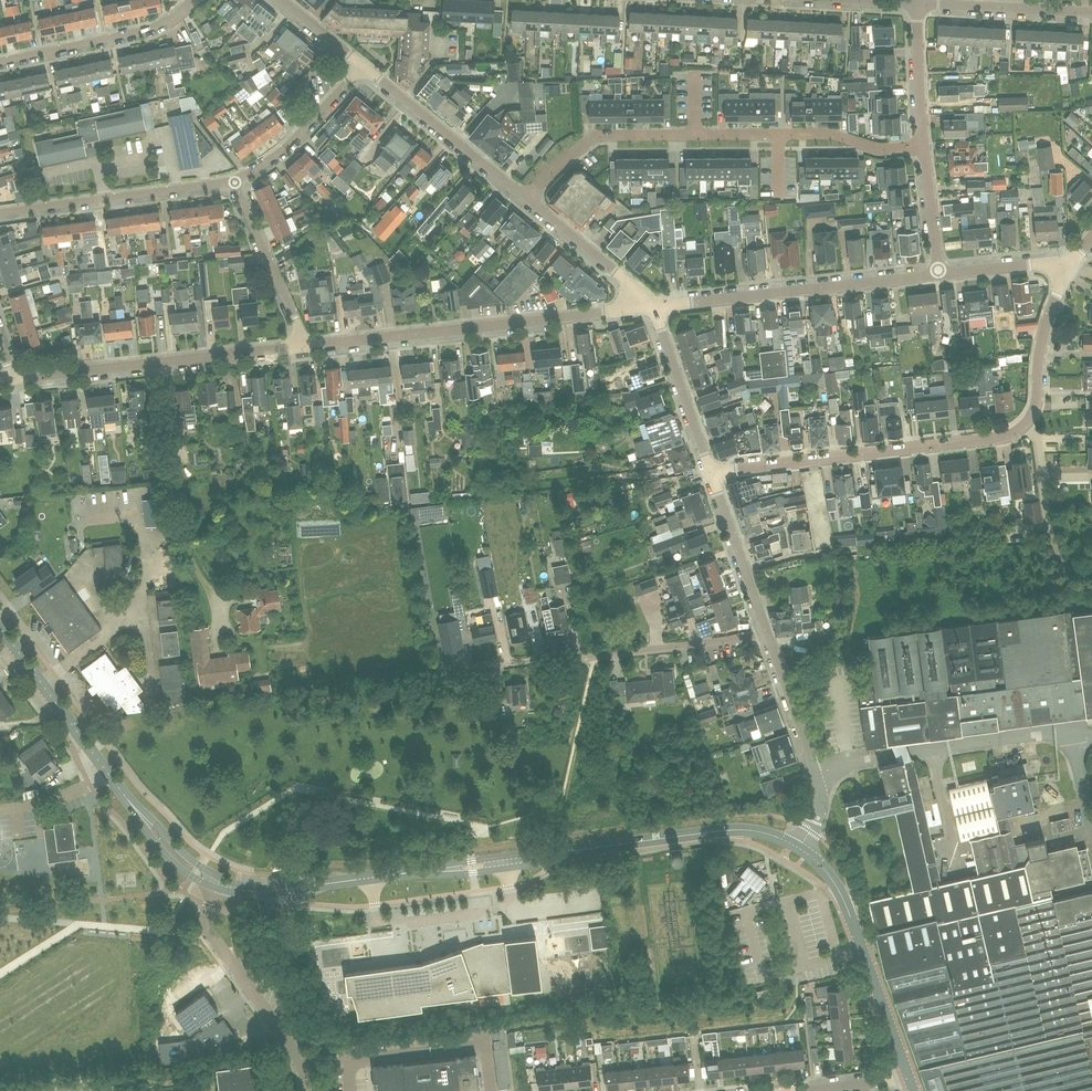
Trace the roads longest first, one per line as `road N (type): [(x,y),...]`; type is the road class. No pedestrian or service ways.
road 1 (residential): [(526,199),(599,136),(828,134),(880,149),(924,145)]
road 2 (residential): [(652,306),(940,274),(924,145)]
road 3 (residential): [(305,346),(652,306)]
road 4 (residential): [(432,668),(767,636)]
road 5 (residential): [(710,473),(997,439),(1025,425)]
road 6 (residential): [(14,378),(305,346)]
road 7 (tertiary): [(907,1074),(835,885),(800,848)]
road 8 (residential): [(0,213),(234,181)]
road 9 (residential): [(310,1090),(303,1063),(210,931),(215,888)]
road 10 (tertiary): [(138,813),(0,627)]
road 11 (residential): [(800,848),(819,791),(767,636)]
road 12 (tertiary): [(800,848),(763,833),(723,829),(584,850)]
road 13 (residential): [(526,199),(363,67)]
road 14 (residential): [(0,61),(148,30),(191,0)]
road 15 (residential): [(1025,425),(1037,397),(1045,326),(1070,264),(1091,239)]
road 16 (residential): [(305,346),(234,181)]
road 17 (tertiary): [(407,873),(507,869),(584,850)]
road 18 (residential): [(1091,571),(1067,570),(1055,555),(1038,442),(1025,425)]
road 19 (tertiary): [(584,850),(407,873)]
road 20 (residential): [(710,473),(652,306)]
road 21 (residential): [(1091,12),(916,2)]
road 22 (residential): [(234,181),(295,139),(363,67)]
road 23 (residential): [(652,306),(526,199)]
road 24 (residential): [(924,145),(916,2)]
road 25 (tertiary): [(407,873),(273,891)]

